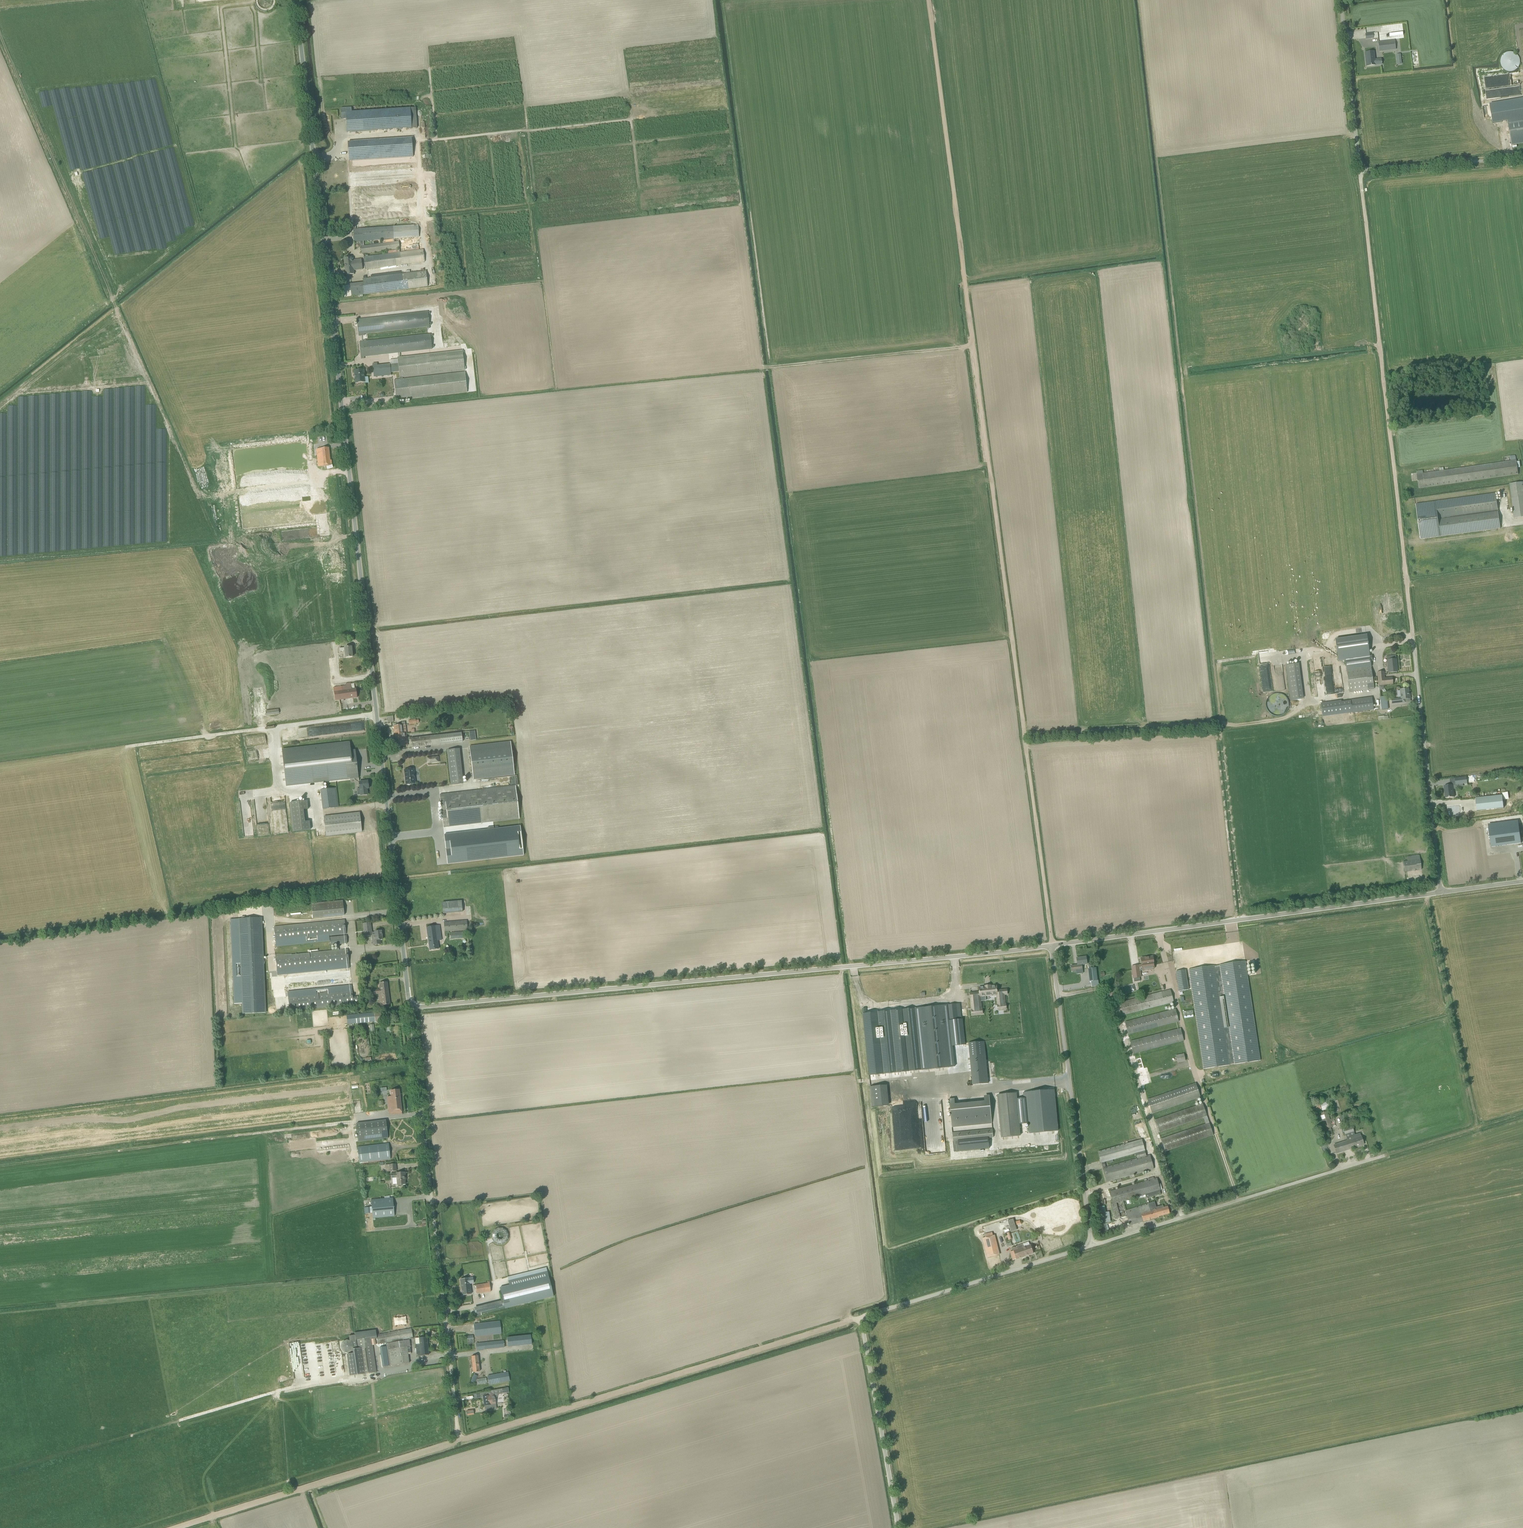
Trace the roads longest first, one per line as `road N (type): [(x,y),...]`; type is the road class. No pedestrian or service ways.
road 1 (unclassified): [(413,1008),(296,0)]
road 2 (track): [(928,0),(1051,947)]
road 3 (track): [(861,1317),(178,1527)]
road 4 (unclassified): [(413,1008),(1051,947)]
road 5 (track): [(1360,174),(1412,636)]
road 6 (unclassified): [(459,1441),(413,1008)]
road 7 (track): [(788,579),(366,628)]
road 8 (unclassified): [(1051,947),(1440,893)]
road 9 (track): [(325,1125),(0,1166)]
road 10 (unclassified): [(1091,1247),(1385,1157)]
road 11 (unclassified): [(1091,1247),(1051,947)]
road 12 (track): [(116,307),(0,36)]
road 13 (track): [(0,1472),(280,1391)]
road 14 (track): [(1058,995),(1105,988),(1184,1218)]
road 15 (unclassified): [(1440,893),(1412,636)]
road 16 (unclassified): [(1091,1247),(861,1317)]
road 17 (track): [(1425,895),(1476,1128)]
road 18 (track): [(758,367),(974,345)]
road 19 (unclassified): [(901,1527),(861,1317)]
road 20 (unclassified): [(1360,174),(1341,0)]
road 21 (unclassified): [(1360,174),(1522,159)]

